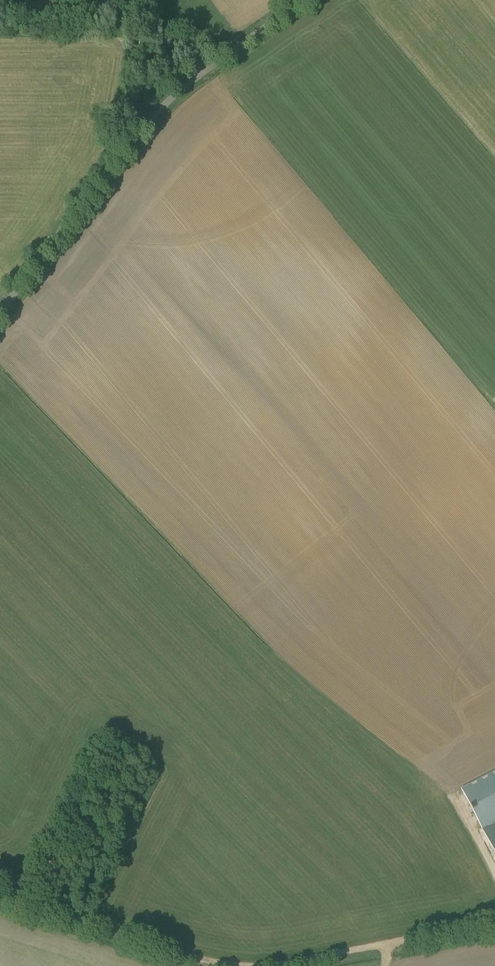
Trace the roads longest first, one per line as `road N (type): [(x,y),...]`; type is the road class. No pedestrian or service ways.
road 1 (track): [(494,922),(287,962),(220,964),(0,902)]
road 2 (unclassified): [(0,311),(146,125),(187,84),(307,0)]

